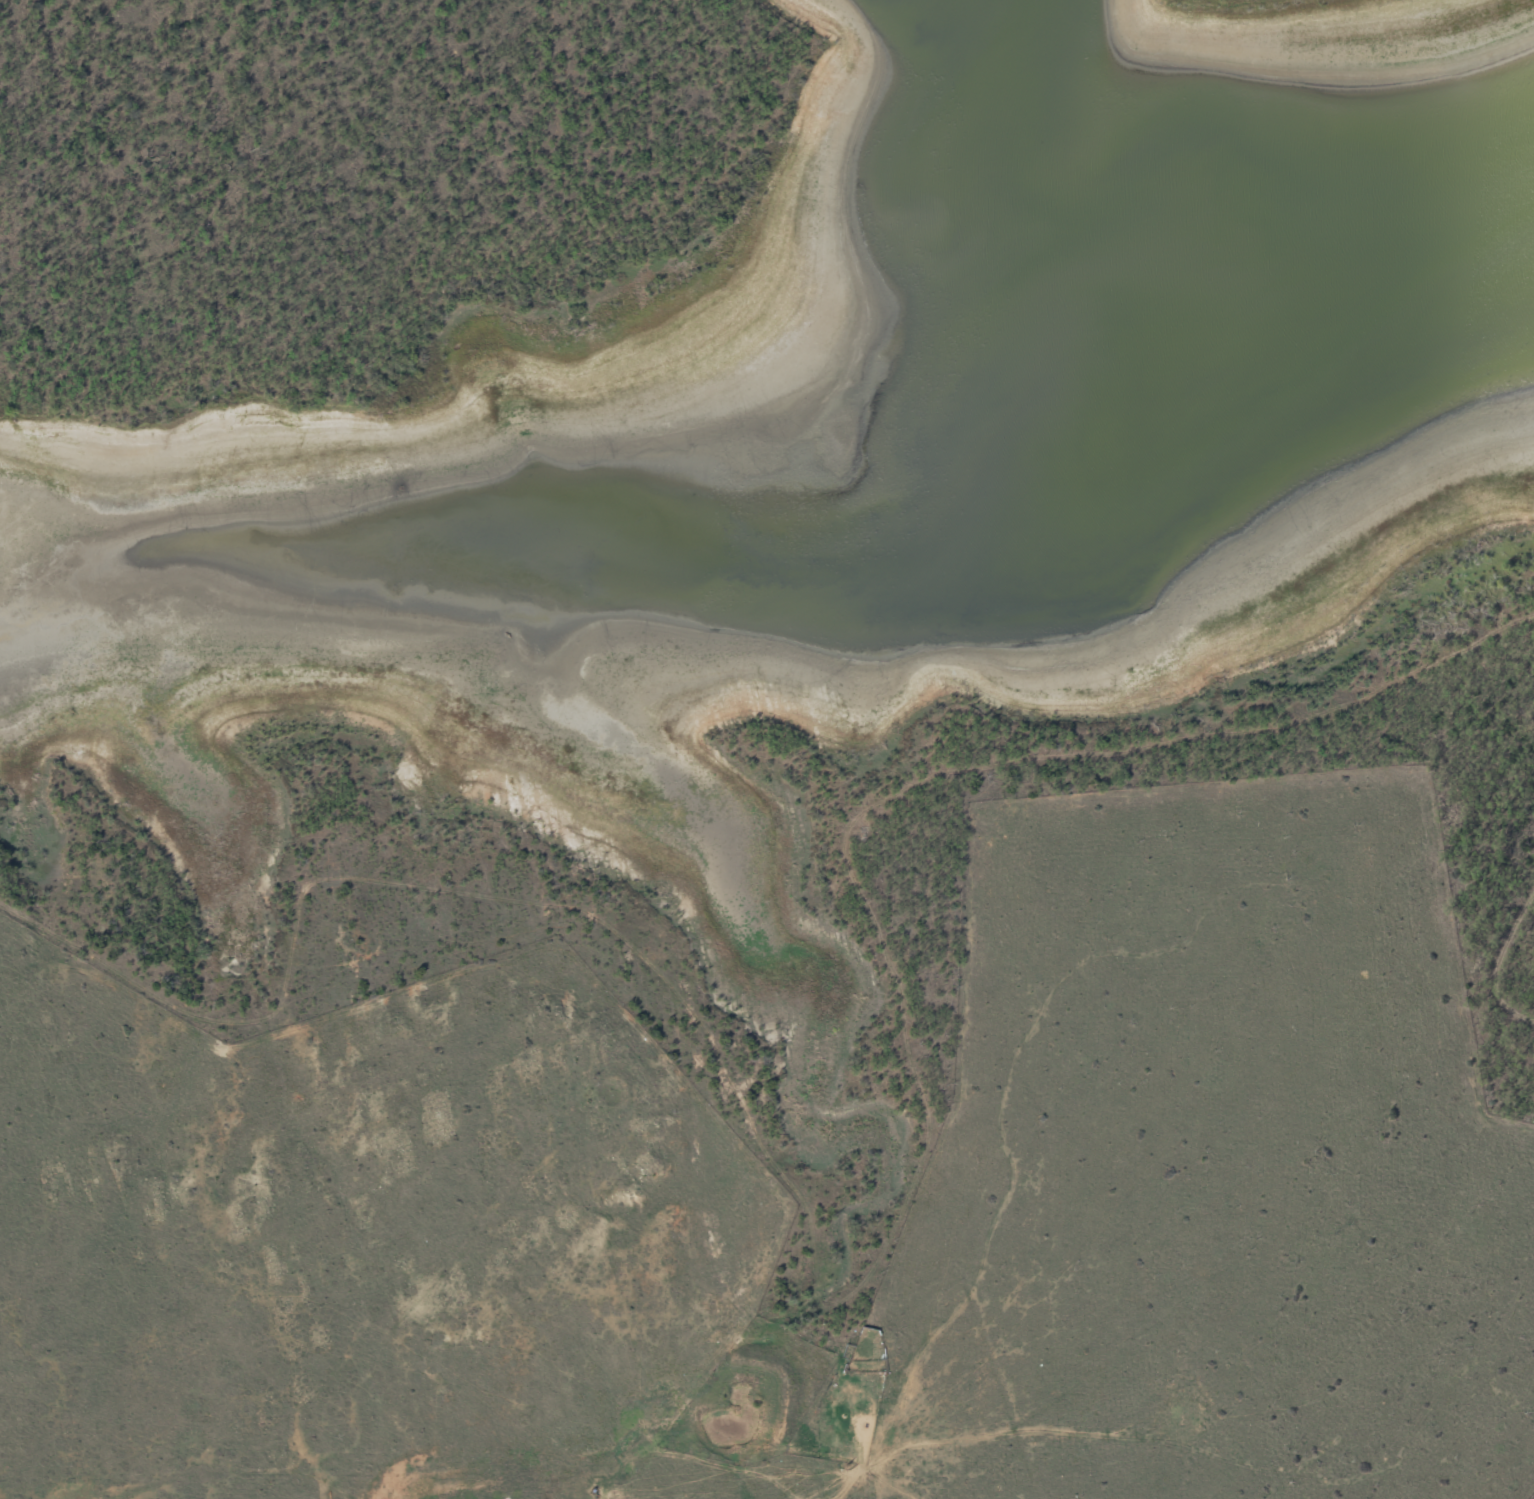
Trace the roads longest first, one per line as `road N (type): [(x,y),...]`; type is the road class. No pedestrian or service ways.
road 1 (residential): [(124,1498),(323,1451),(410,1301),(533,1177)]

